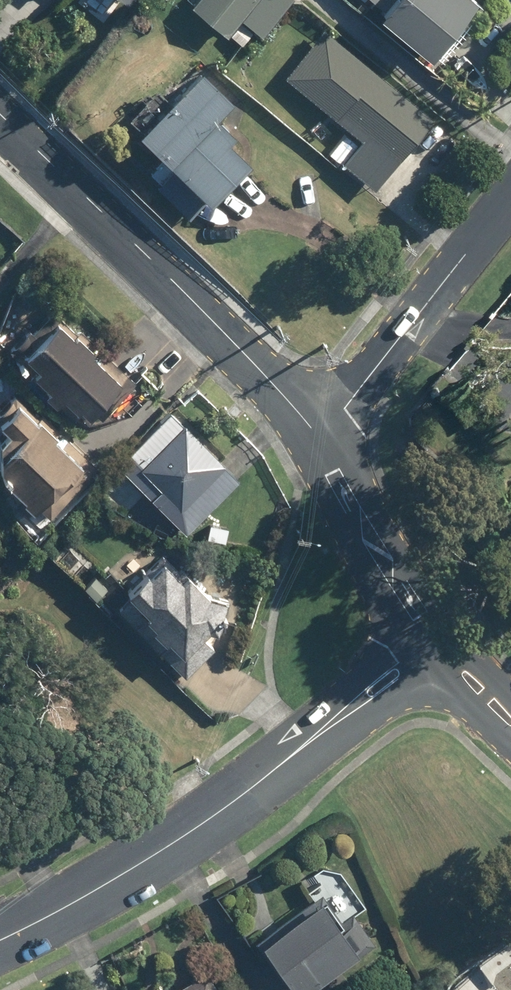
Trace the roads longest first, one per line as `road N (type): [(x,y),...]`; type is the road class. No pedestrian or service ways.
road 1 (tertiary): [(0,113),(174,281),(319,441)]
road 2 (residential): [(0,940),(173,842),(346,707)]
road 3 (residential): [(319,441),(510,195)]

